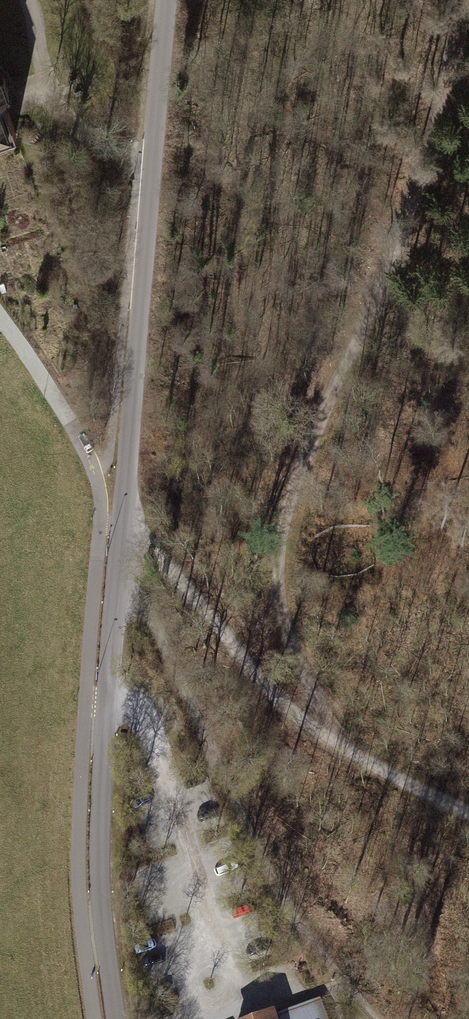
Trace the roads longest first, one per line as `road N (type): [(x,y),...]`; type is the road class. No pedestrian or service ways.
road 1 (unclassified): [(117,1018),(102,896),(101,809),(169,0)]
road 2 (track): [(454,0),(433,154),(290,495),(280,550),(281,605),(332,740)]
road 3 (track): [(380,1018),(317,955),(224,789),(148,617),(119,582)]
road 4 (track): [(332,740),(275,697),(123,527)]
road 5 (track): [(332,740),(468,813)]

